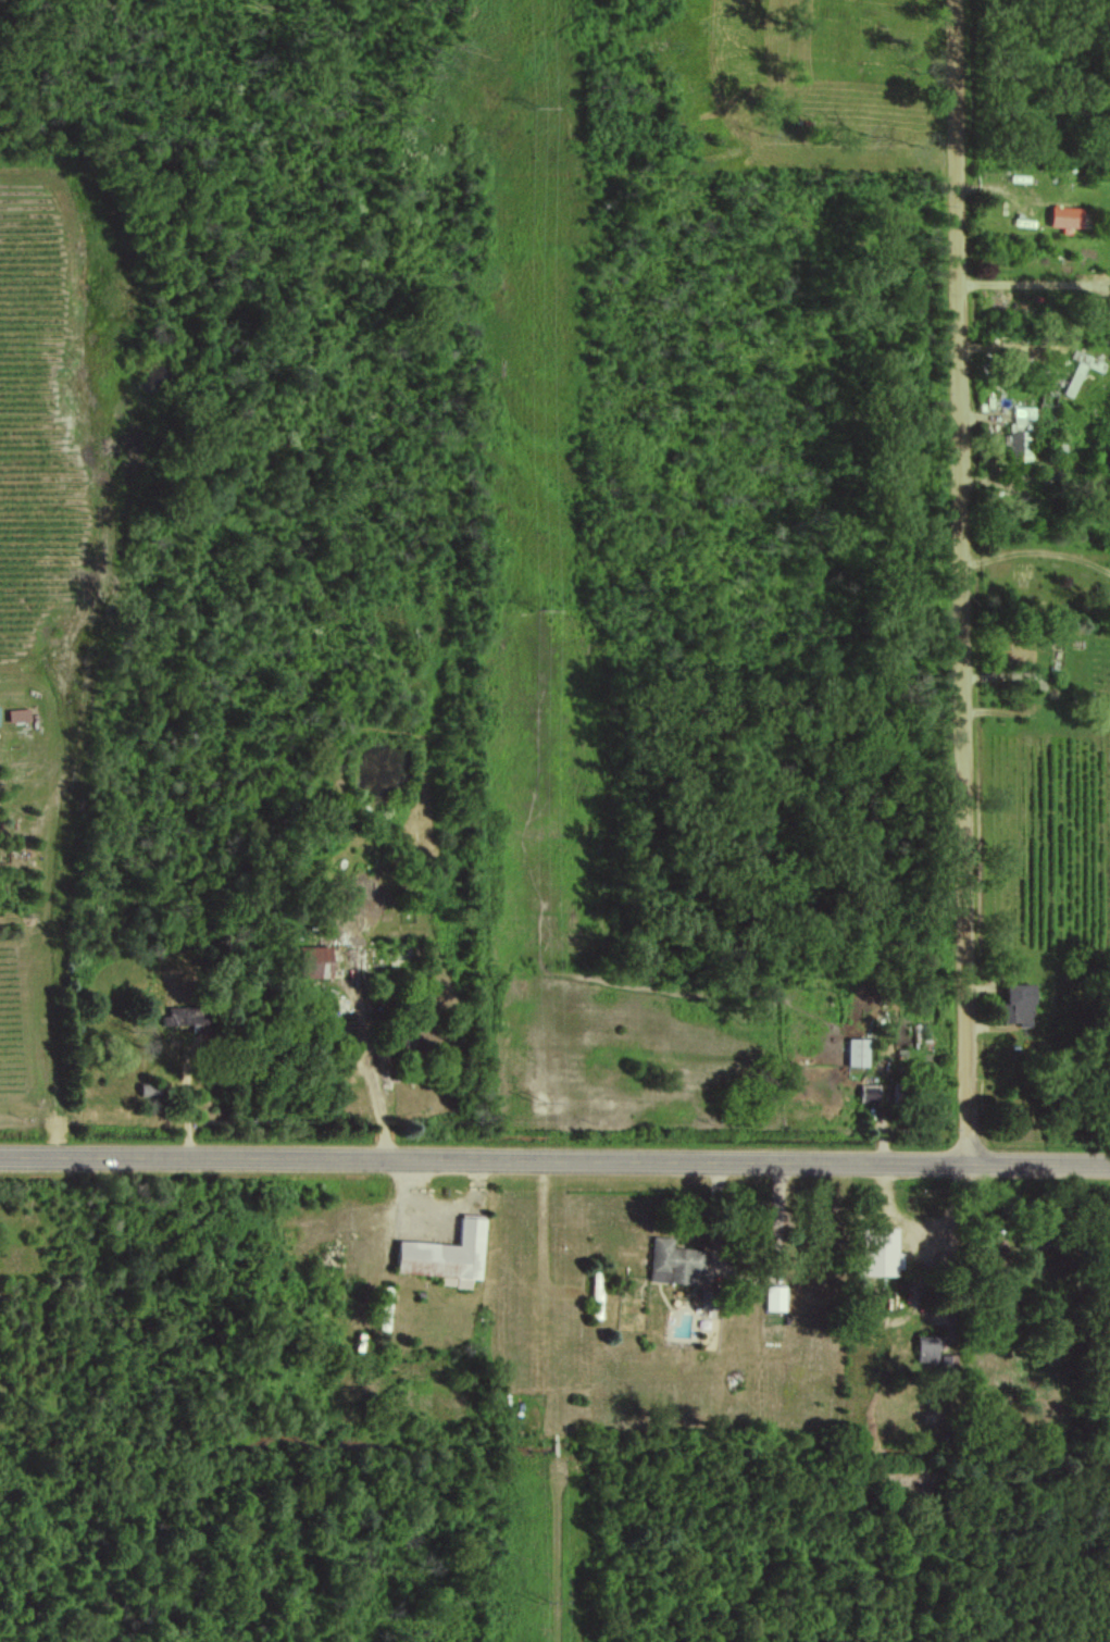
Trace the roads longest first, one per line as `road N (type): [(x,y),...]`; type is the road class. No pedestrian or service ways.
road 1 (residential): [(968,1164),(954,0)]
road 2 (tertiary): [(1109,1166),(0,1157)]

